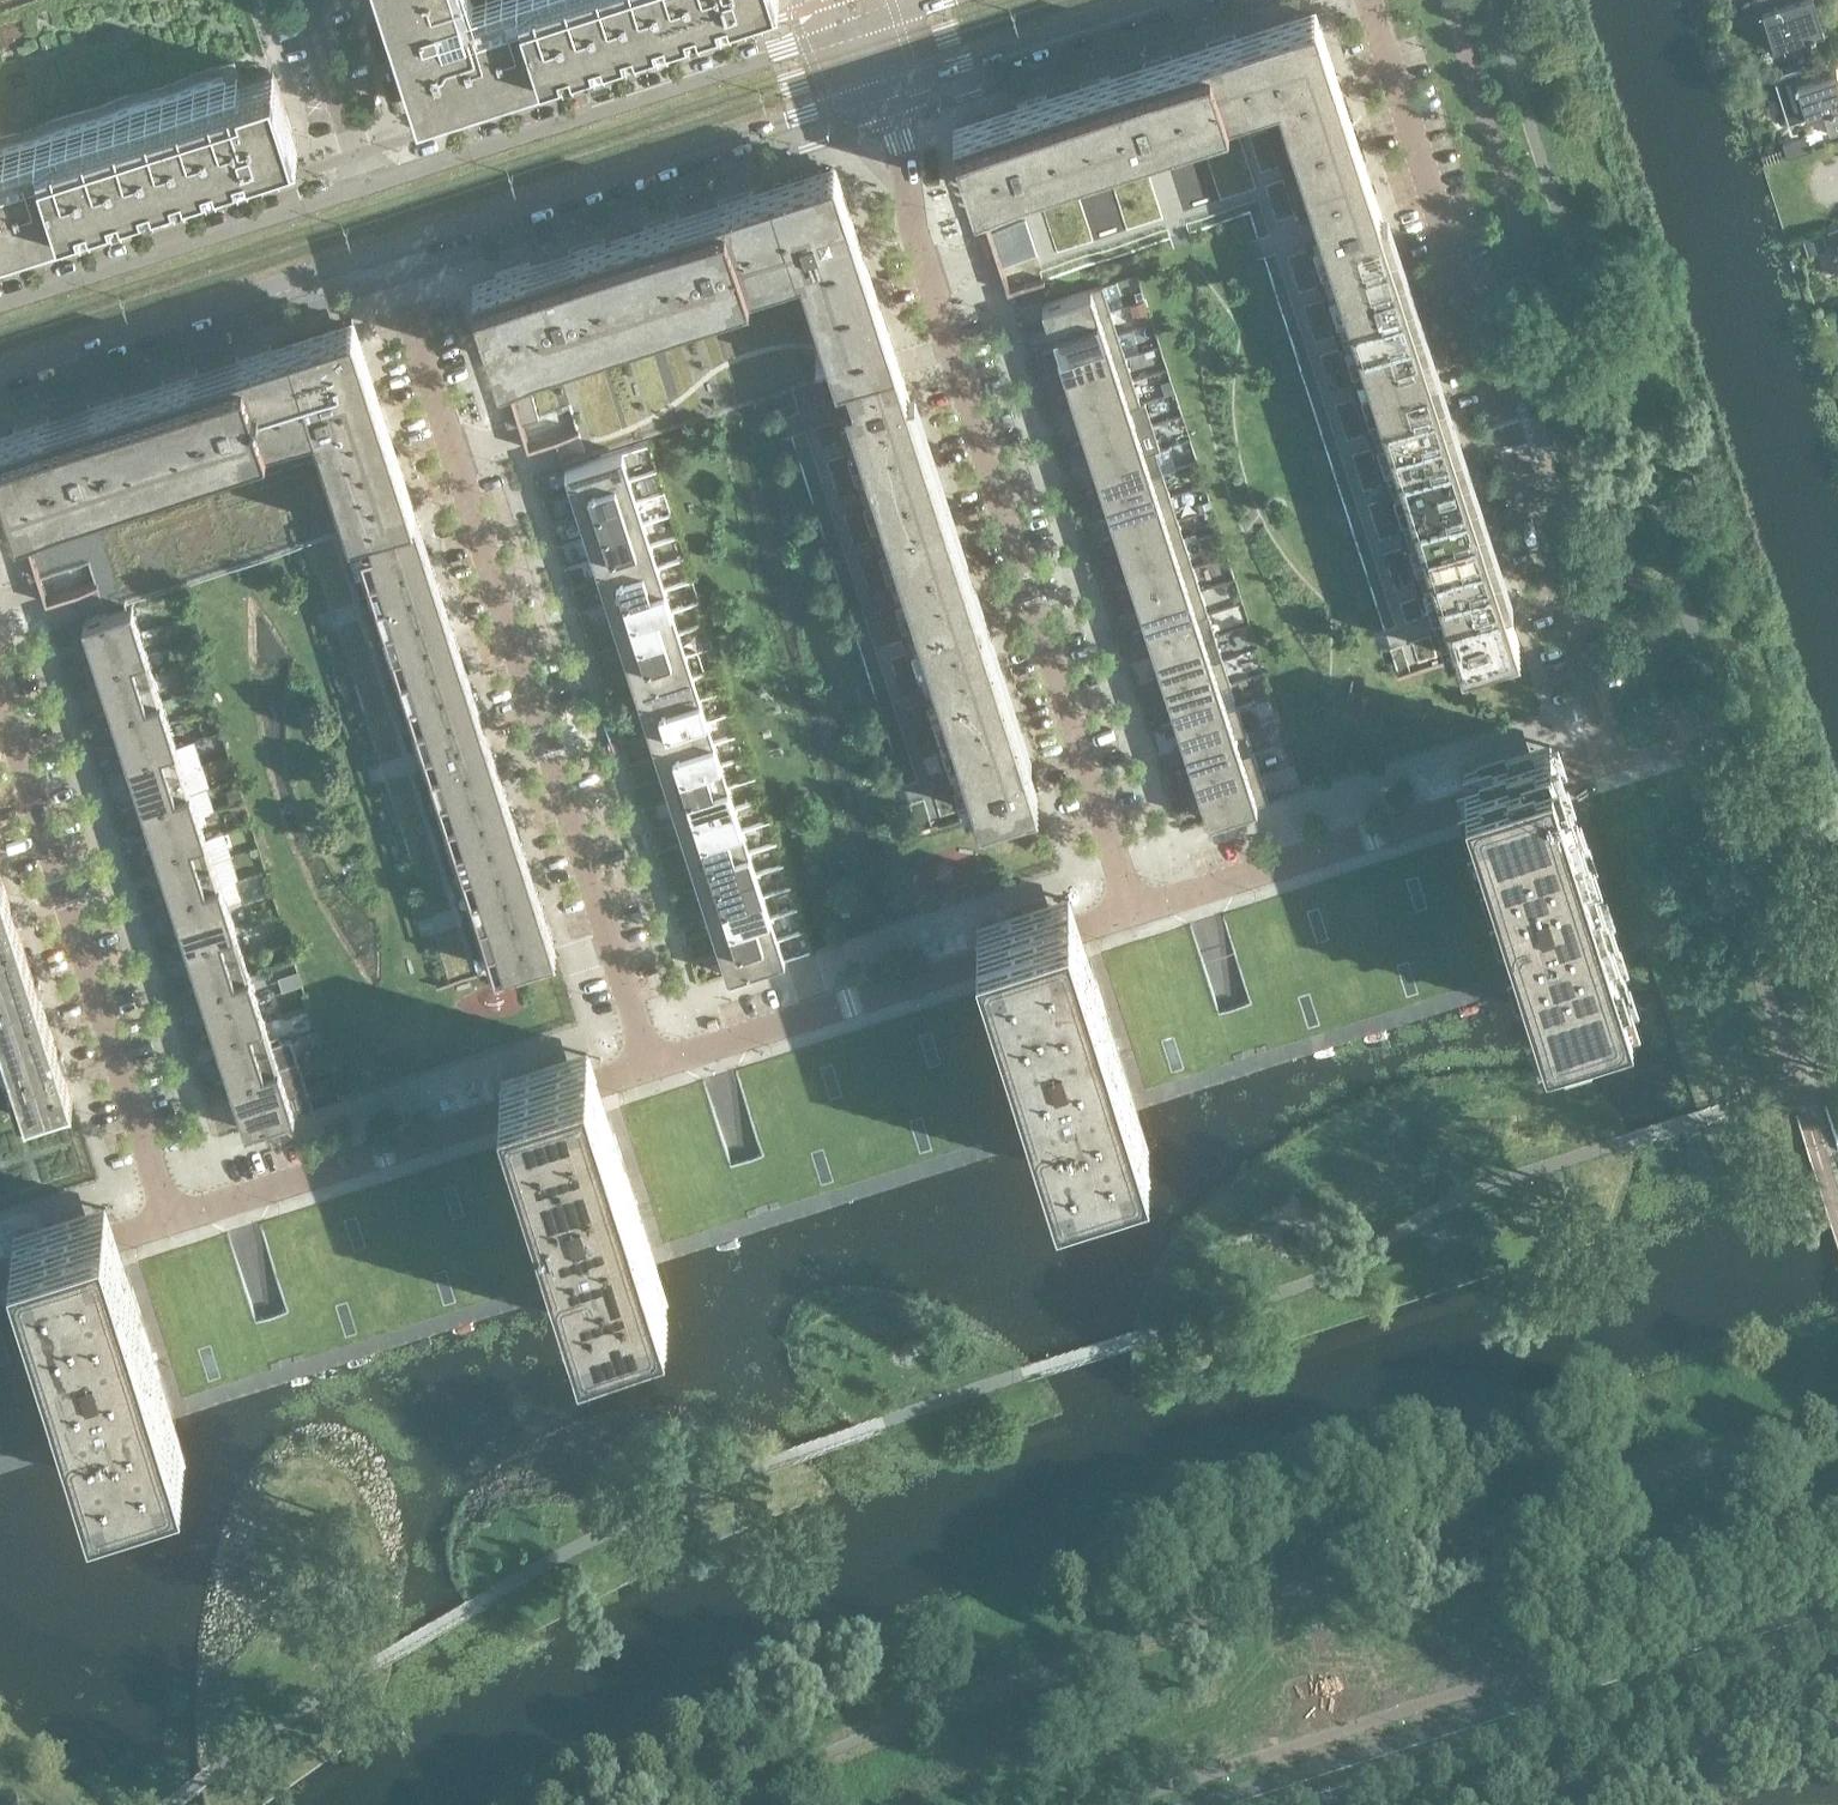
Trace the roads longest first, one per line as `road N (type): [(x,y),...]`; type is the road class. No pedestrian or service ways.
road 1 (unclassified): [(1140,915),(1620,763),(1365,0)]
road 2 (residential): [(1140,915),(951,348),(882,91)]
road 3 (unclassified): [(647,1071),(389,250)]
road 4 (secondary): [(1837,1600),(1216,1804)]
road 5 (residential): [(0,688),(172,1222)]
road 6 (secondary): [(1326,1804),(1837,1638)]
road 7 (tertiary): [(389,250),(882,91)]
road 8 (unclassified): [(647,1071),(1140,915)]
road 9 (tertiary): [(861,24),(371,189)]
road 10 (unclassified): [(172,1222),(647,1071)]
road 11 (tertiary): [(0,377),(389,250)]
road 12 (tertiary): [(371,189),(0,308)]
road 13 (tertiary): [(882,91),(1166,0)]
road 14 (residential): [(371,189),(309,0)]
road 15 (unclassified): [(0,1277),(172,1222)]

